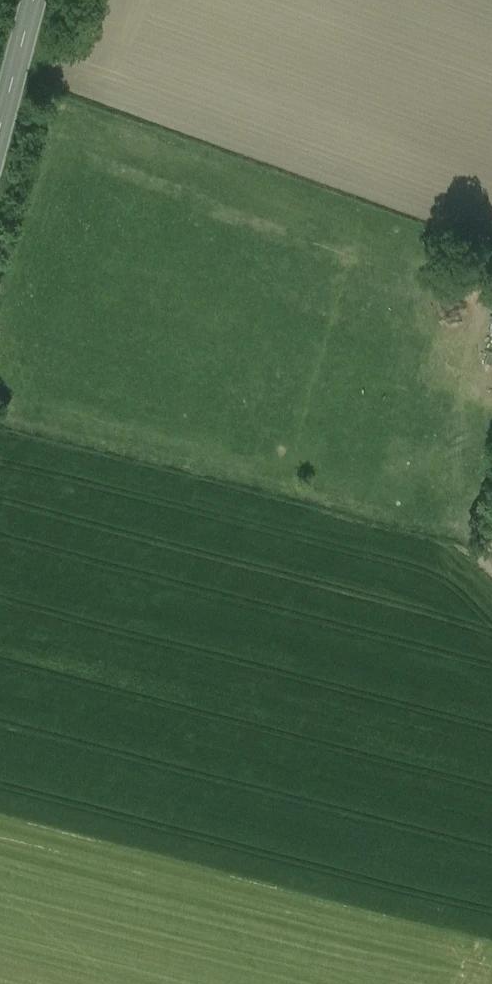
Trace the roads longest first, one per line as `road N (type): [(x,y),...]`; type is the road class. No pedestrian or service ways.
road 1 (tertiary): [(34,0),(0,127)]

